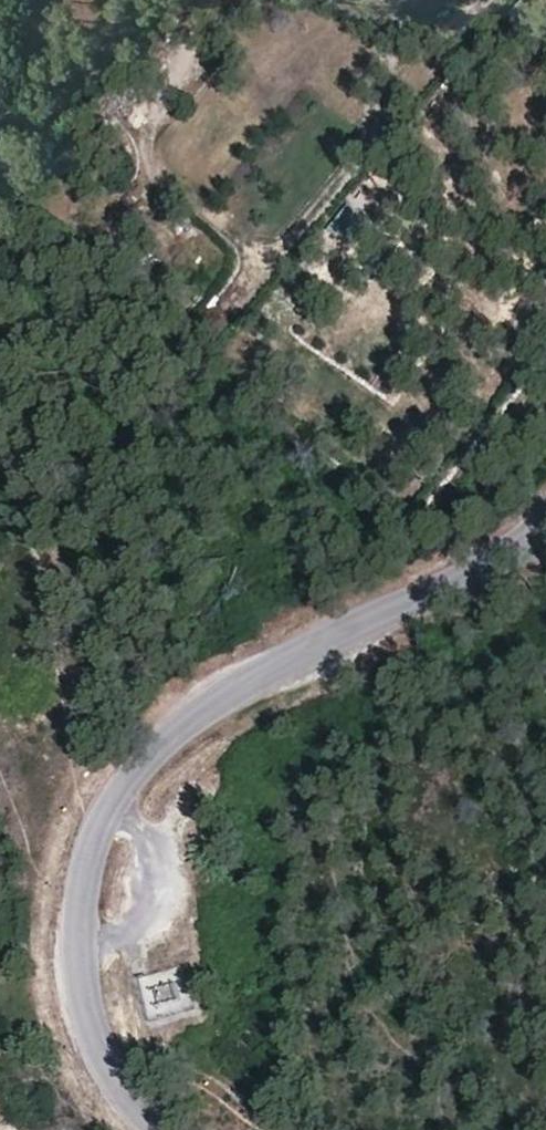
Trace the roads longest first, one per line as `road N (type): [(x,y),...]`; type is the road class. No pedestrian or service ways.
road 1 (tertiary): [(147,1129),(113,1085),(74,988),(69,901),(93,837),(148,756),(206,698),(530,542)]
road 2 (track): [(104,821),(62,685),(0,350)]

